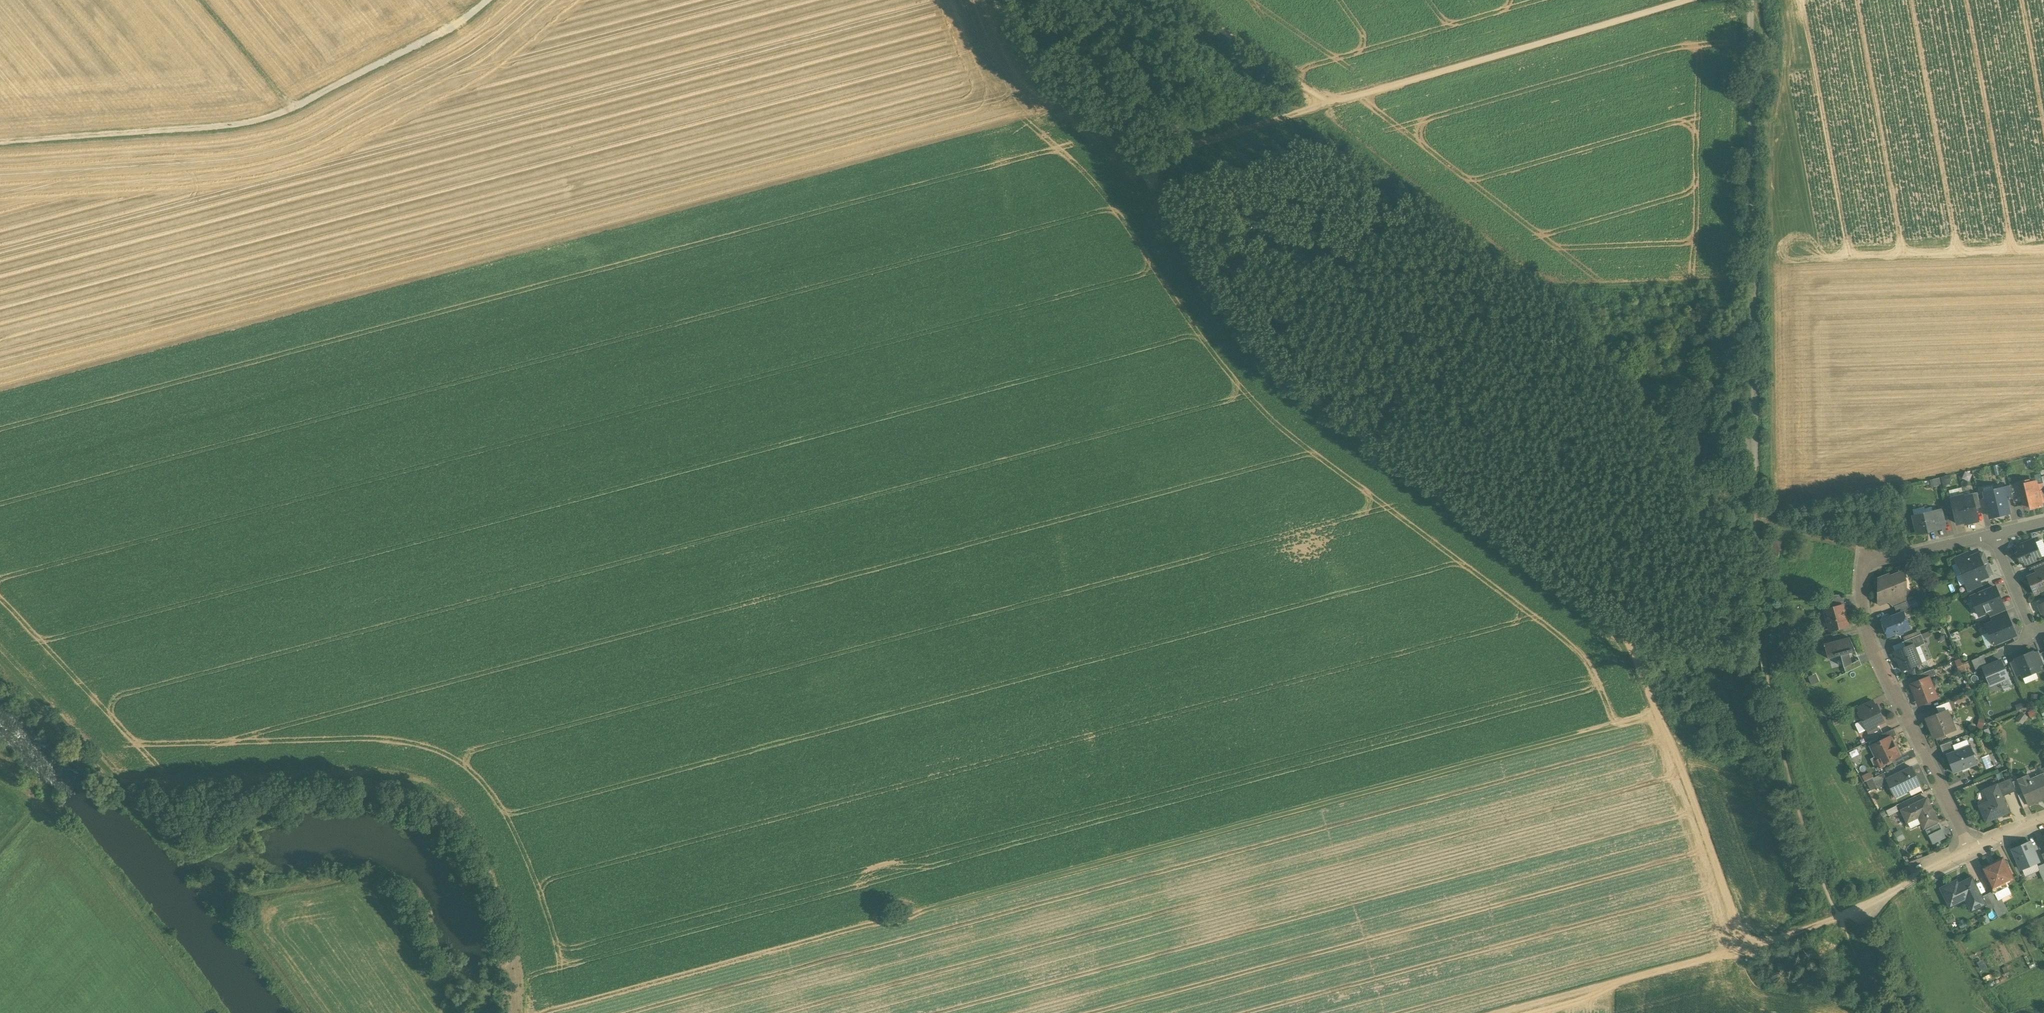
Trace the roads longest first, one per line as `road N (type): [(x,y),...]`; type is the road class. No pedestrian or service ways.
road 1 (track): [(1749,948),(1620,630),(1299,387),(1231,305),(1146,176),(1337,104)]
road 2 (track): [(1686,0),(1337,104),(1178,0)]
road 3 (track): [(487,0),(441,33),(251,123),(0,142)]
road 4 (residential): [(1970,849),(1870,650),(1863,570),(1889,557),(2043,523)]
road 5 (track): [(1839,917),(1506,1012)]
road 6 (track): [(0,769),(75,836),(212,1012)]
road 7 (track): [(181,859),(0,660)]
road 8 (track): [(1146,176),(1037,77),(996,0)]
road 9 (residential): [(1970,849),(1839,917)]
road 10 (track): [(201,0),(293,108)]
road 11 (track): [(308,1012),(224,903)]

